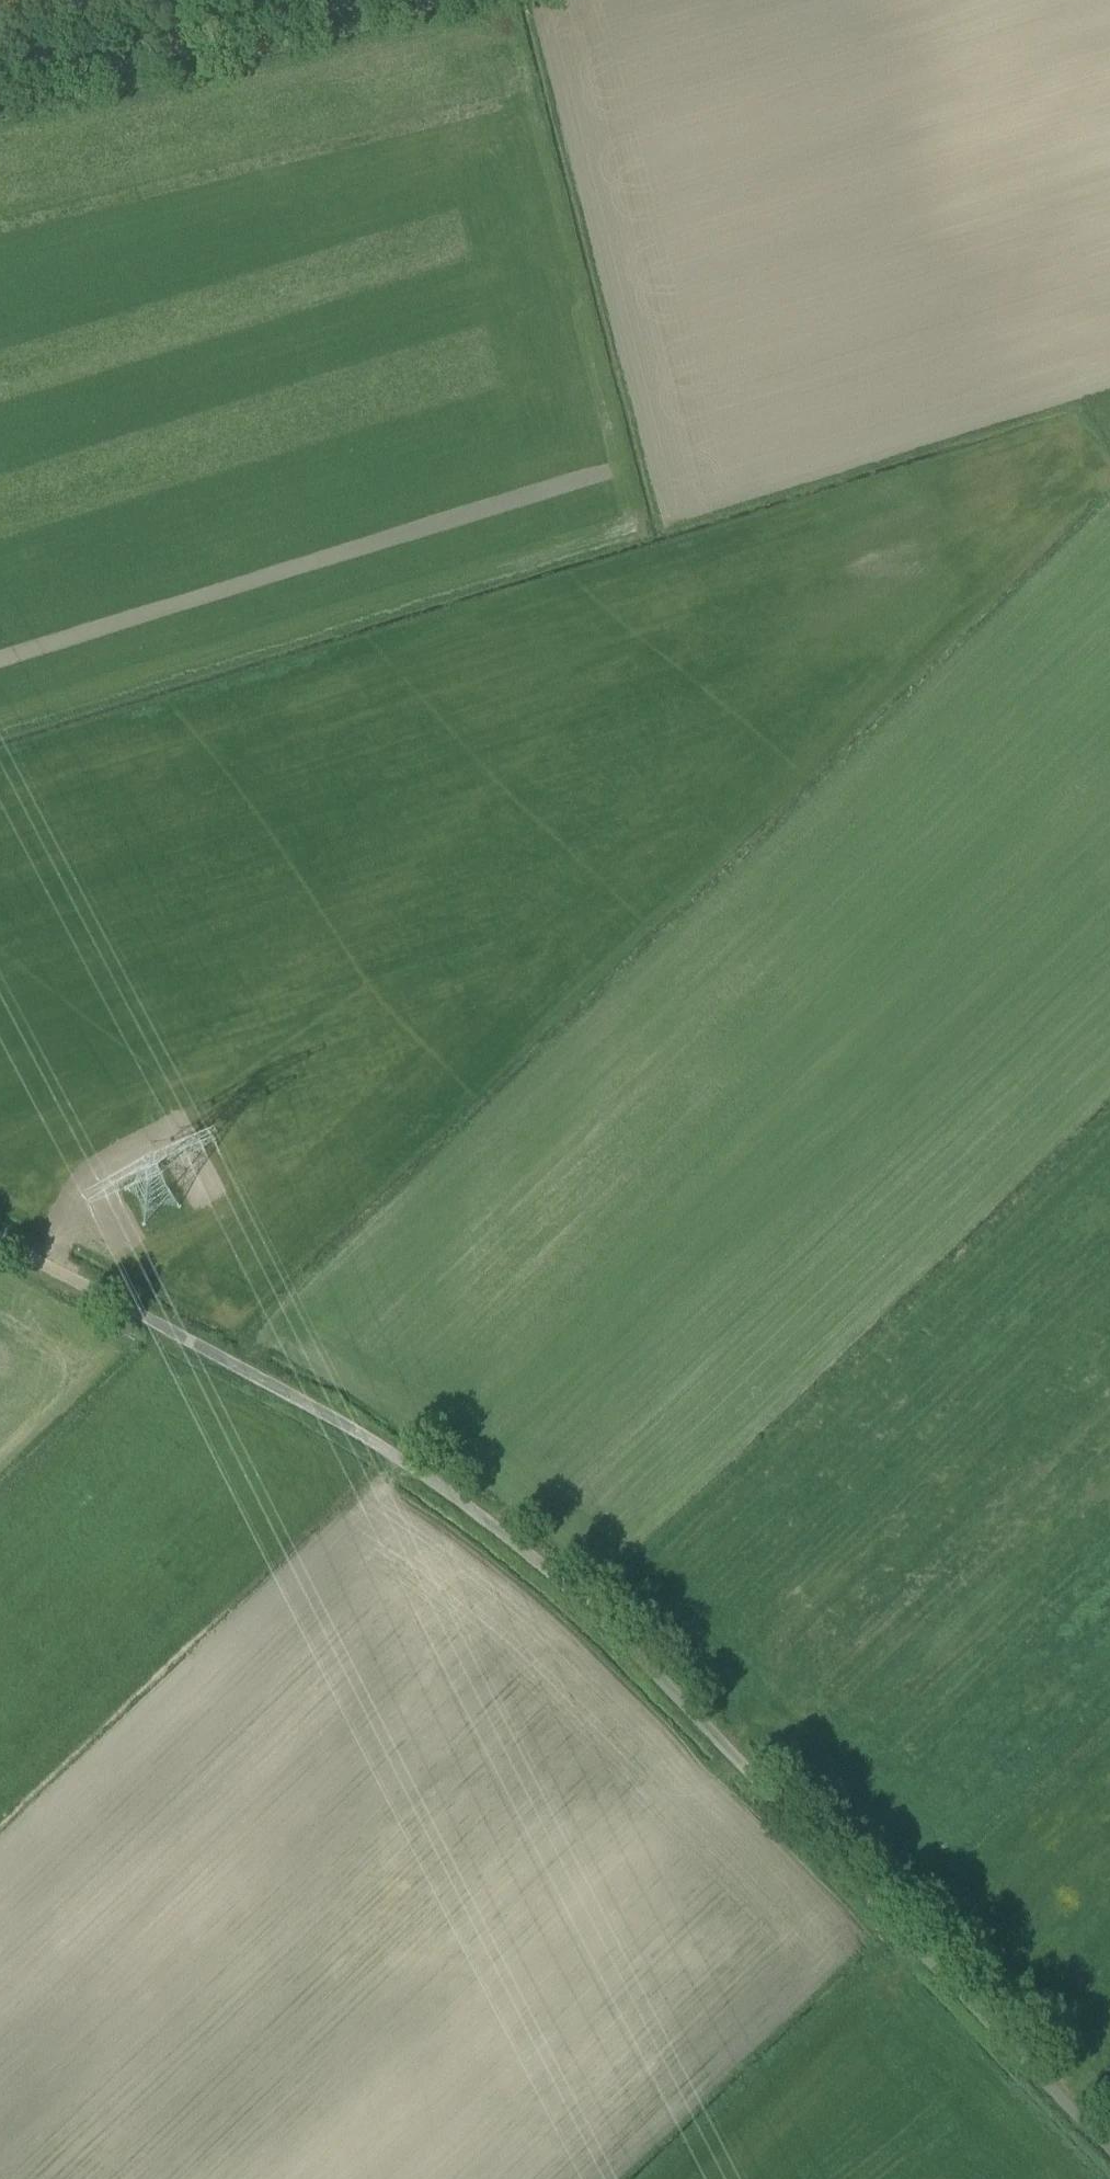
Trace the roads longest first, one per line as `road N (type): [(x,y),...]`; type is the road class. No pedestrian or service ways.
road 1 (unclassified): [(1109,2135),(554,1559),(455,1477),(370,1419),(0,1225)]
road 2 (unclassified): [(0,90),(352,0)]

